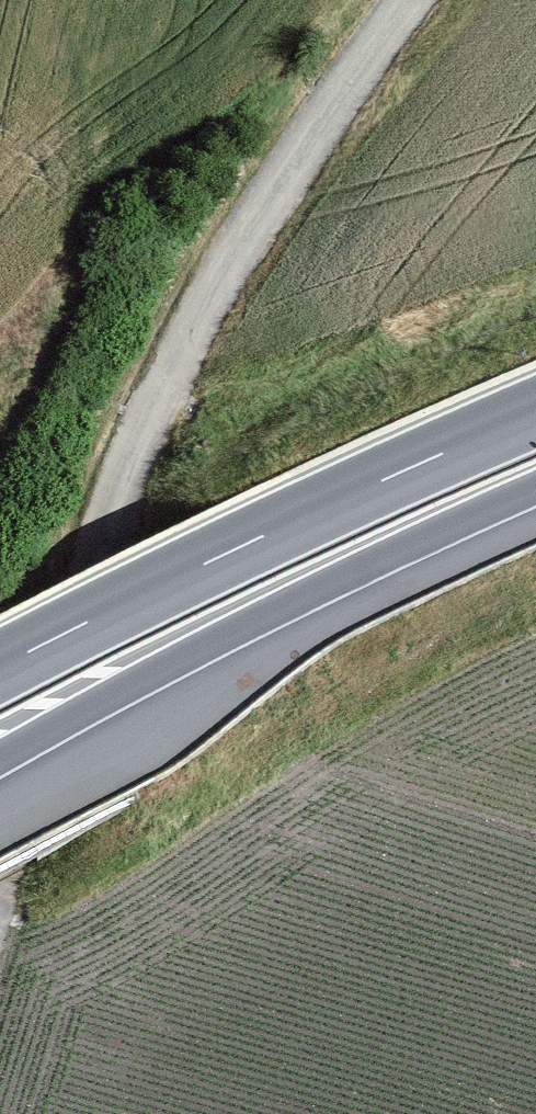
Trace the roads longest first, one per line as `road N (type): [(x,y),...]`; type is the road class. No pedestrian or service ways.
road 1 (track): [(411,0),(260,213),(143,427),(85,570),(0,853)]
road 2 (trunk): [(0,759),(263,616),(535,489)]
road 3 (trunk): [(535,413),(234,550),(0,668)]

